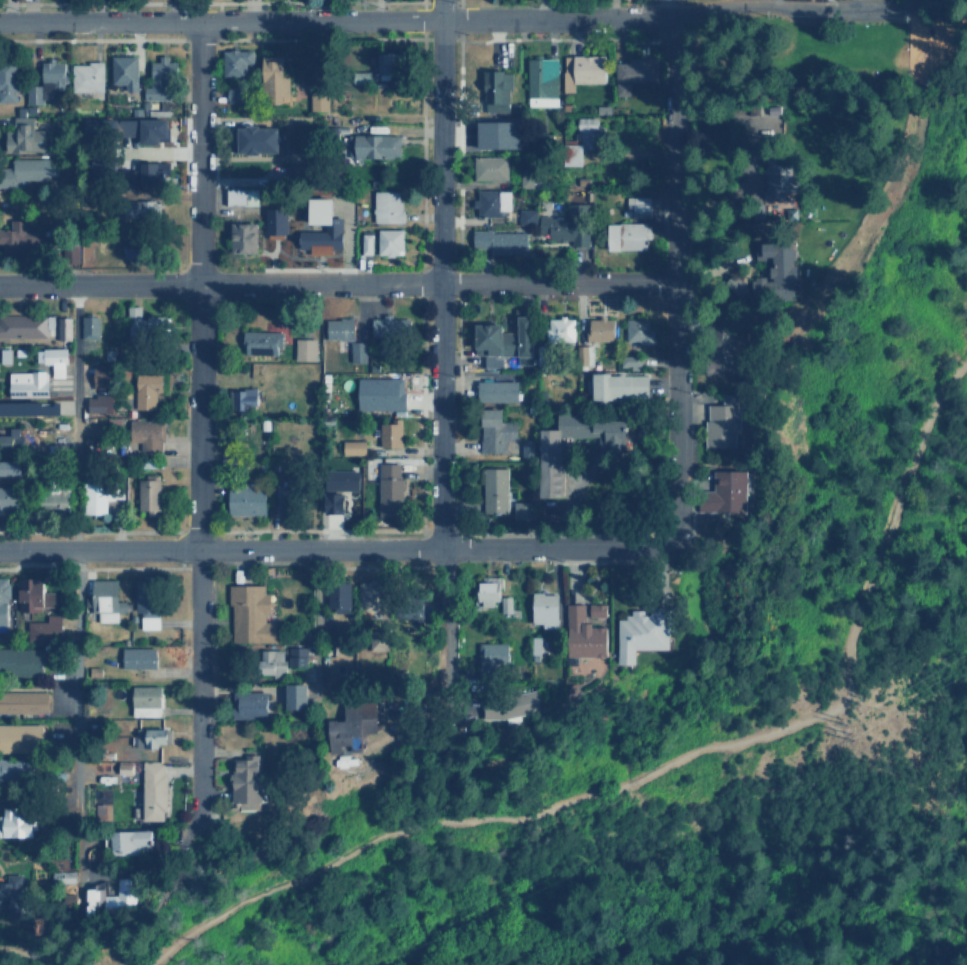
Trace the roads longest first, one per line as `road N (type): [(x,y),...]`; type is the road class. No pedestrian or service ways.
road 1 (residential): [(197,818),(200,21)]
road 2 (residential): [(675,281),(0,284)]
road 3 (residential): [(0,550),(670,540)]
road 4 (residential): [(445,672),(439,19)]
road 5 (residential): [(670,540),(677,523),(671,17)]
road 6 (tertiary): [(0,20),(439,19)]
road 7 (residential): [(671,17),(711,5),(908,0)]
road 8 (residential): [(439,19),(671,17)]

